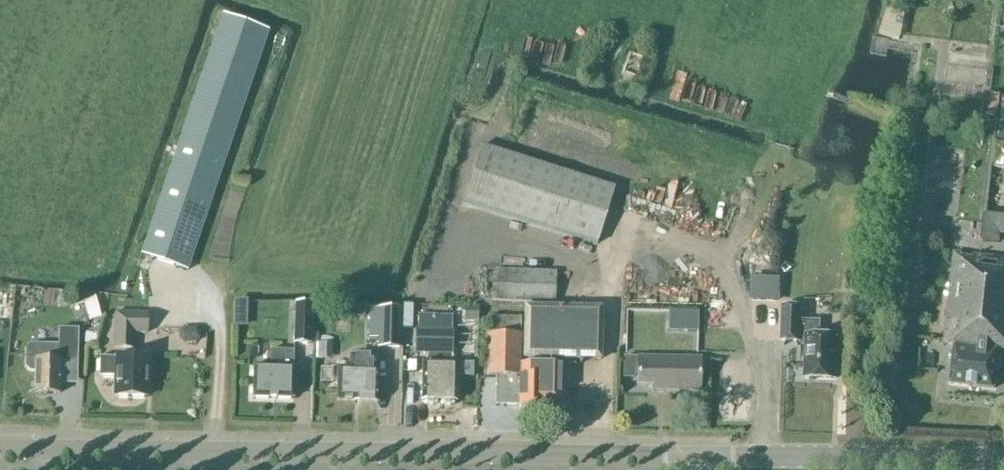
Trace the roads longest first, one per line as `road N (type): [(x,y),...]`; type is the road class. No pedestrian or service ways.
road 1 (tertiary): [(734,460),(0,449)]
road 2 (tertiary): [(734,460),(1003,462)]

